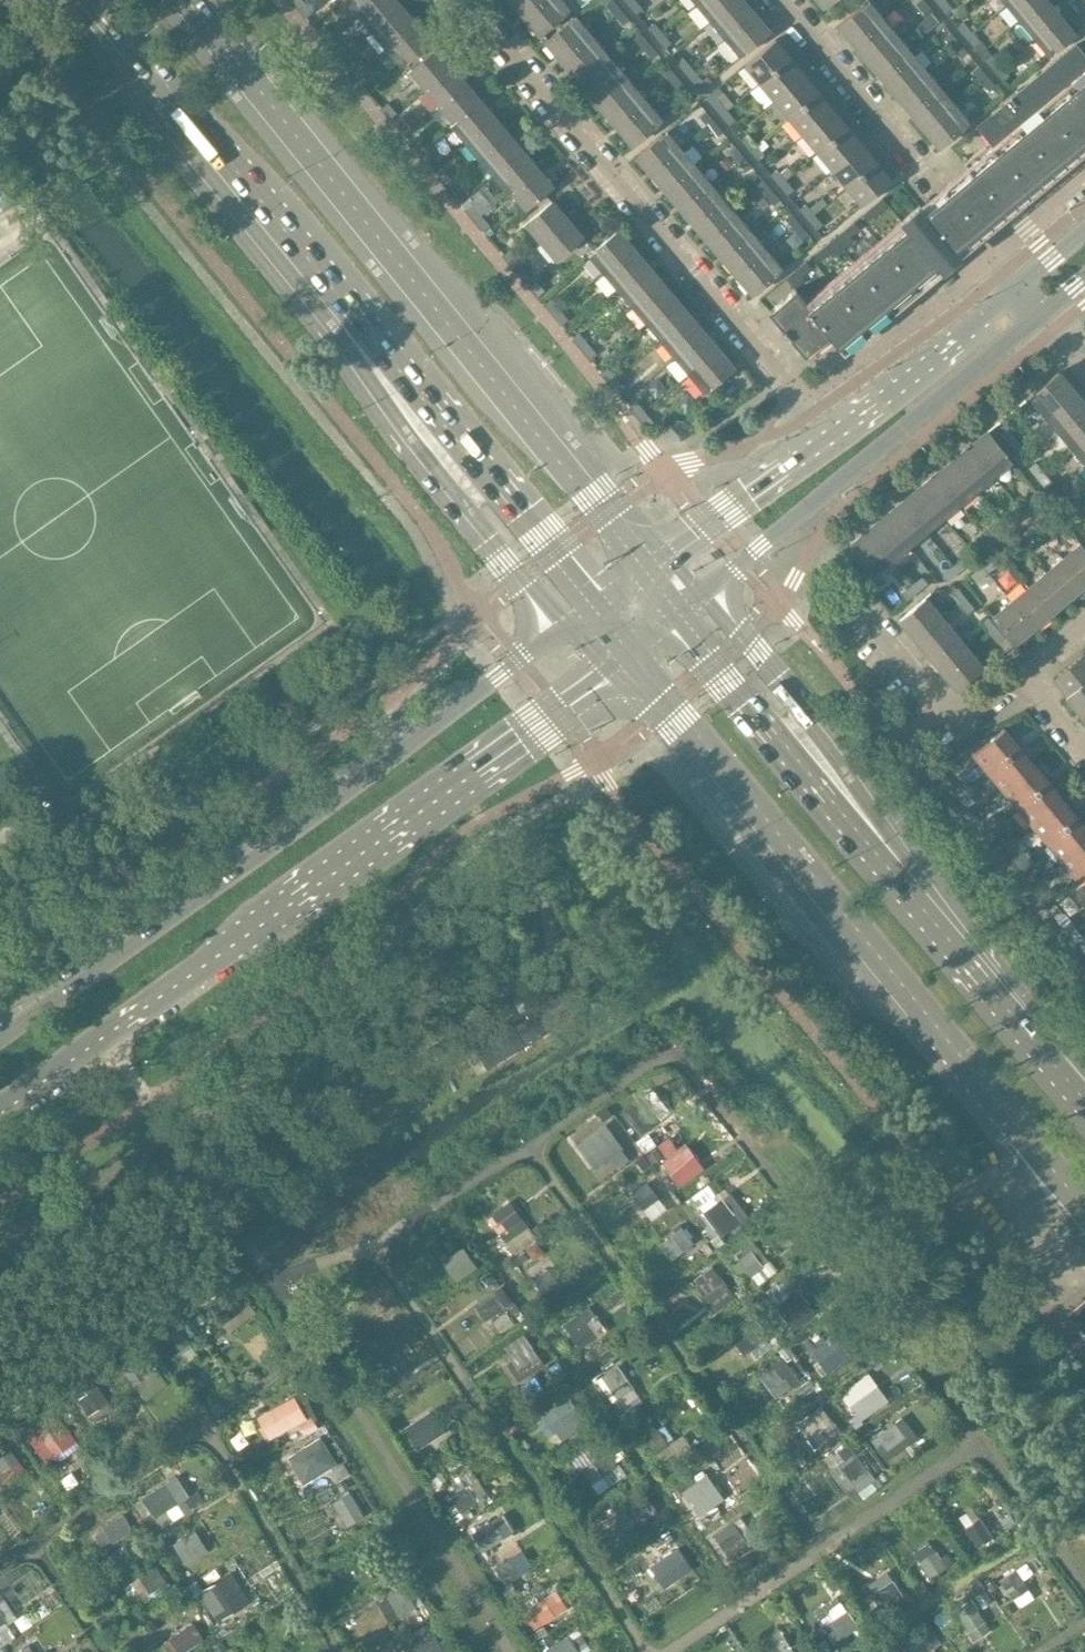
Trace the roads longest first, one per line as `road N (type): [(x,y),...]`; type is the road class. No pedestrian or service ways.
road 1 (secondary): [(0,1106),(629,664)]
road 2 (residential): [(993,257),(813,392),(791,389),(462,0)]
road 3 (trunk): [(644,574),(184,0)]
road 4 (secondary): [(567,627),(0,1036)]
road 5 (trunk): [(629,664),(1016,1125)]
road 6 (trunk): [(94,0),(395,384)]
road 7 (tertiary): [(1018,286),(644,574)]
road 8 (tertiary): [(705,600),(1040,315)]
road 9 (residential): [(993,257),(781,0)]
road 10 (trunk): [(1084,1095),(877,842)]
road 11 (trunk): [(395,384),(495,489),(592,610)]
road 12 (trunk): [(395,384),(473,511),(567,627)]
road 13 (trunk): [(877,842),(792,705),(705,600)]
road 14 (trunk): [(877,842),(745,704),(680,621)]
road 15 (residential): [(1020,673),(967,714),(940,706),(851,597)]
road 16 (residential): [(1084,174),(993,257)]

